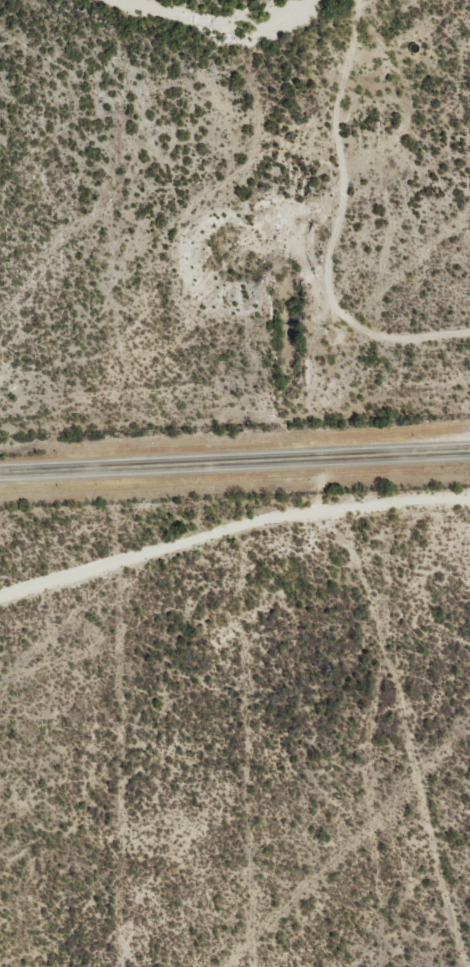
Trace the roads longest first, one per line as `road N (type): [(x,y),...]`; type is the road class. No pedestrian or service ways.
road 1 (track): [(0,625),(469,459)]
road 2 (primary): [(0,457),(469,444)]

